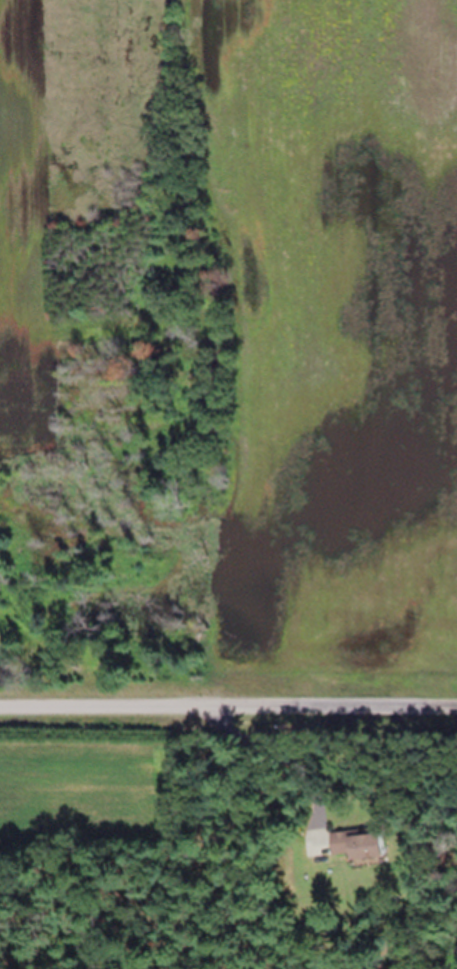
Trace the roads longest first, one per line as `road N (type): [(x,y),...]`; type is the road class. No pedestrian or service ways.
road 1 (residential): [(0,711),(456,708)]

